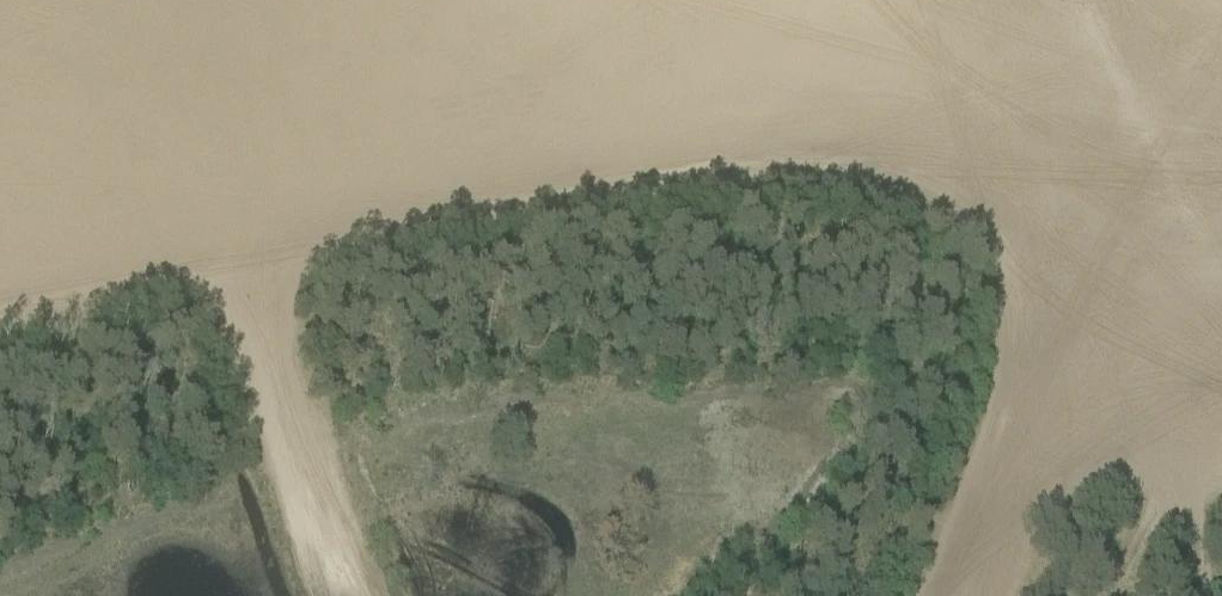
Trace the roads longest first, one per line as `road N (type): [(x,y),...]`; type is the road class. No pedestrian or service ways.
road 1 (track): [(975,595),(1031,456),(1087,0)]

